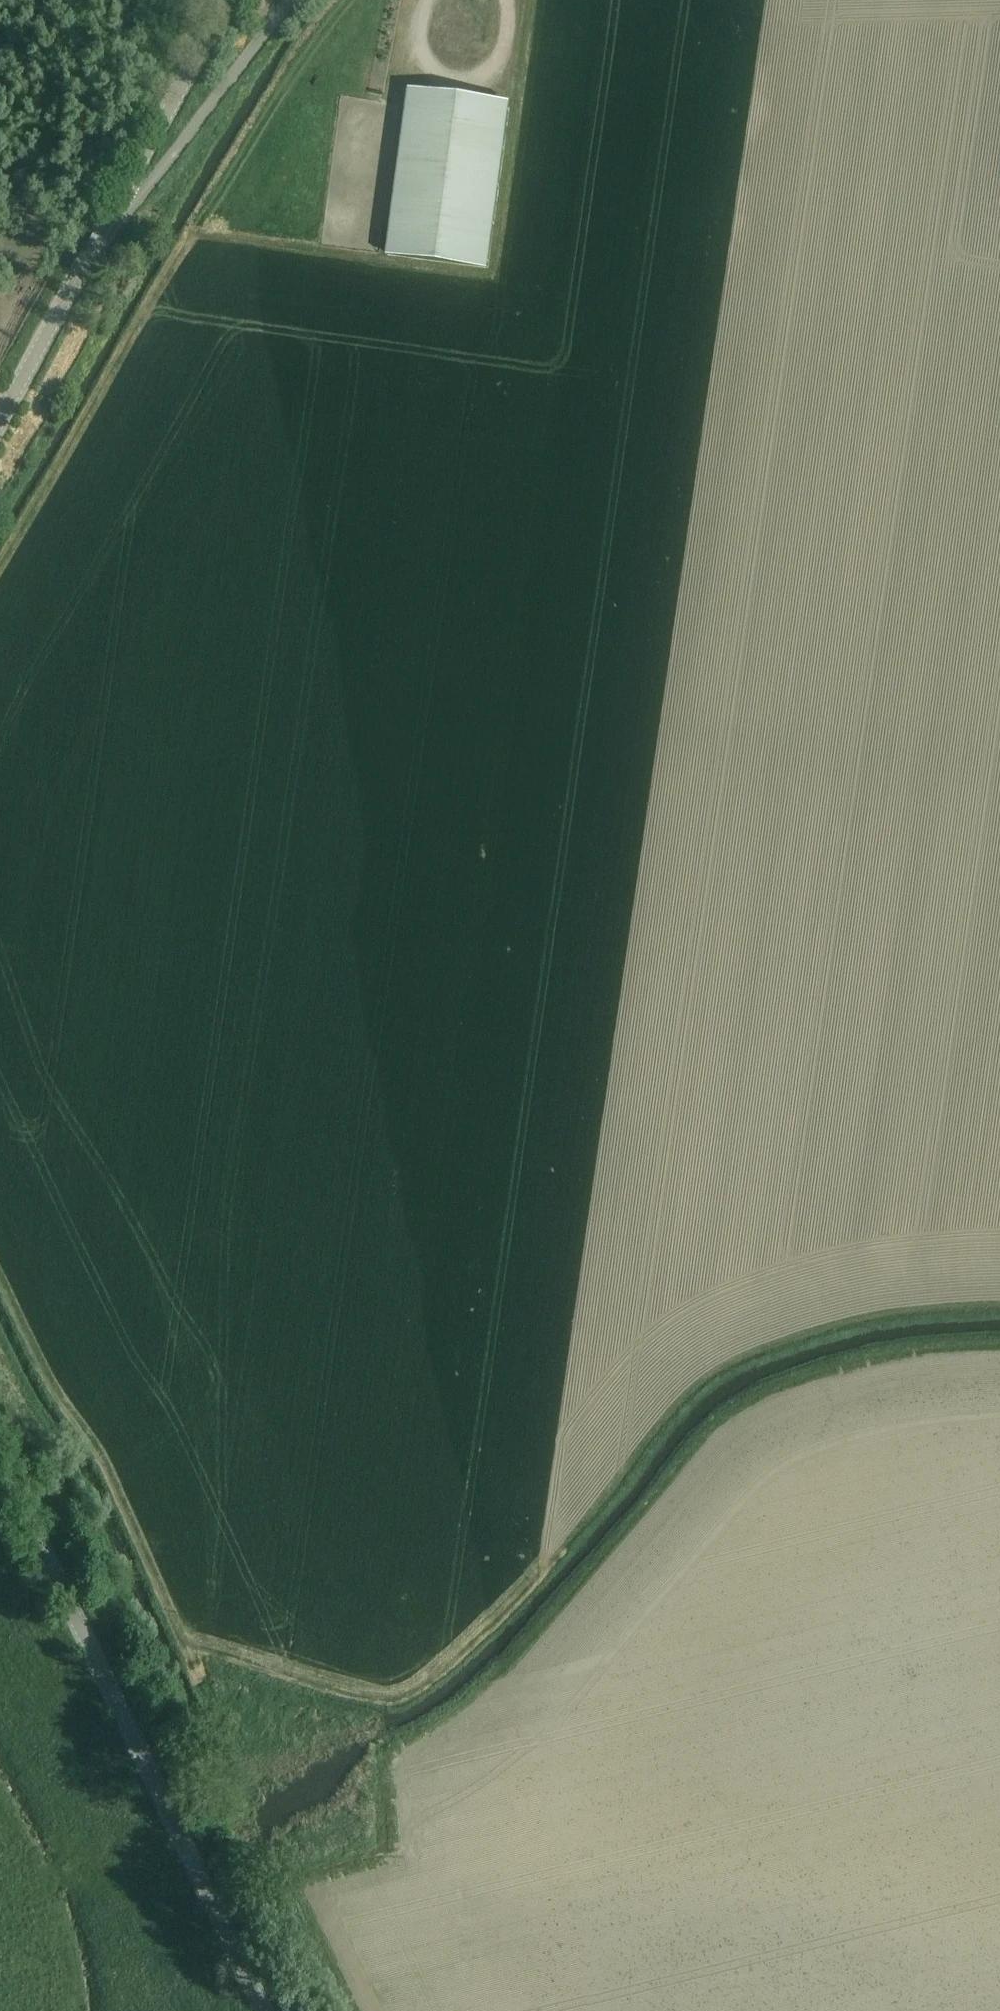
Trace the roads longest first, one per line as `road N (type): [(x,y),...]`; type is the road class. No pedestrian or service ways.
road 1 (unclassified): [(261,2010),(0,1454)]
road 2 (unclassified): [(109,225),(157,179),(290,0)]
road 3 (unclassified): [(109,225),(223,0)]
road 4 (unclassified): [(0,419),(109,225)]

